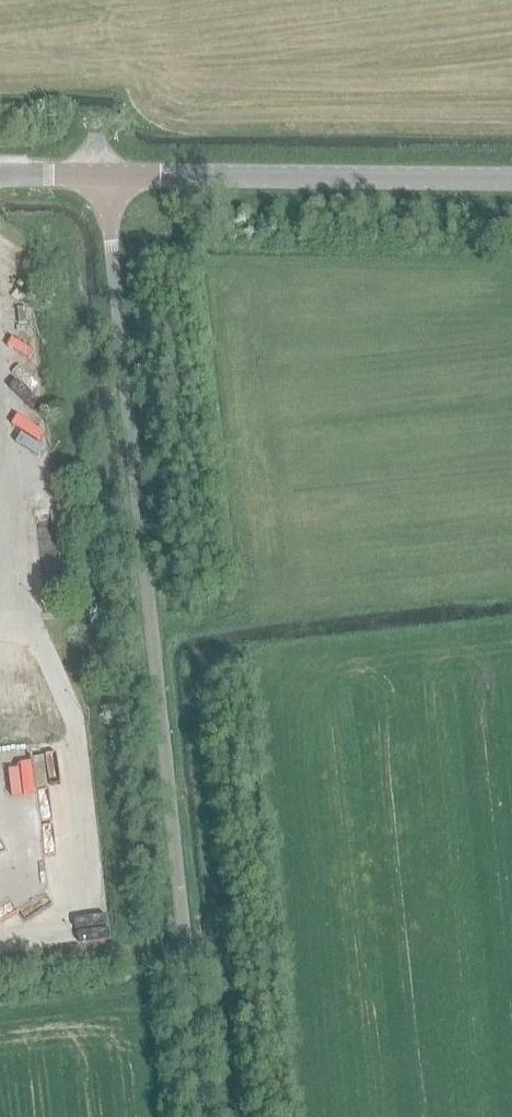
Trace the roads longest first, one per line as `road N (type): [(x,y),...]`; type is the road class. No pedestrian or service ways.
road 1 (unclassified): [(197,1116),(105,174)]
road 2 (track): [(243,1116),(197,684),(214,660),(272,656)]
road 3 (tertiary): [(511,179),(105,174)]

